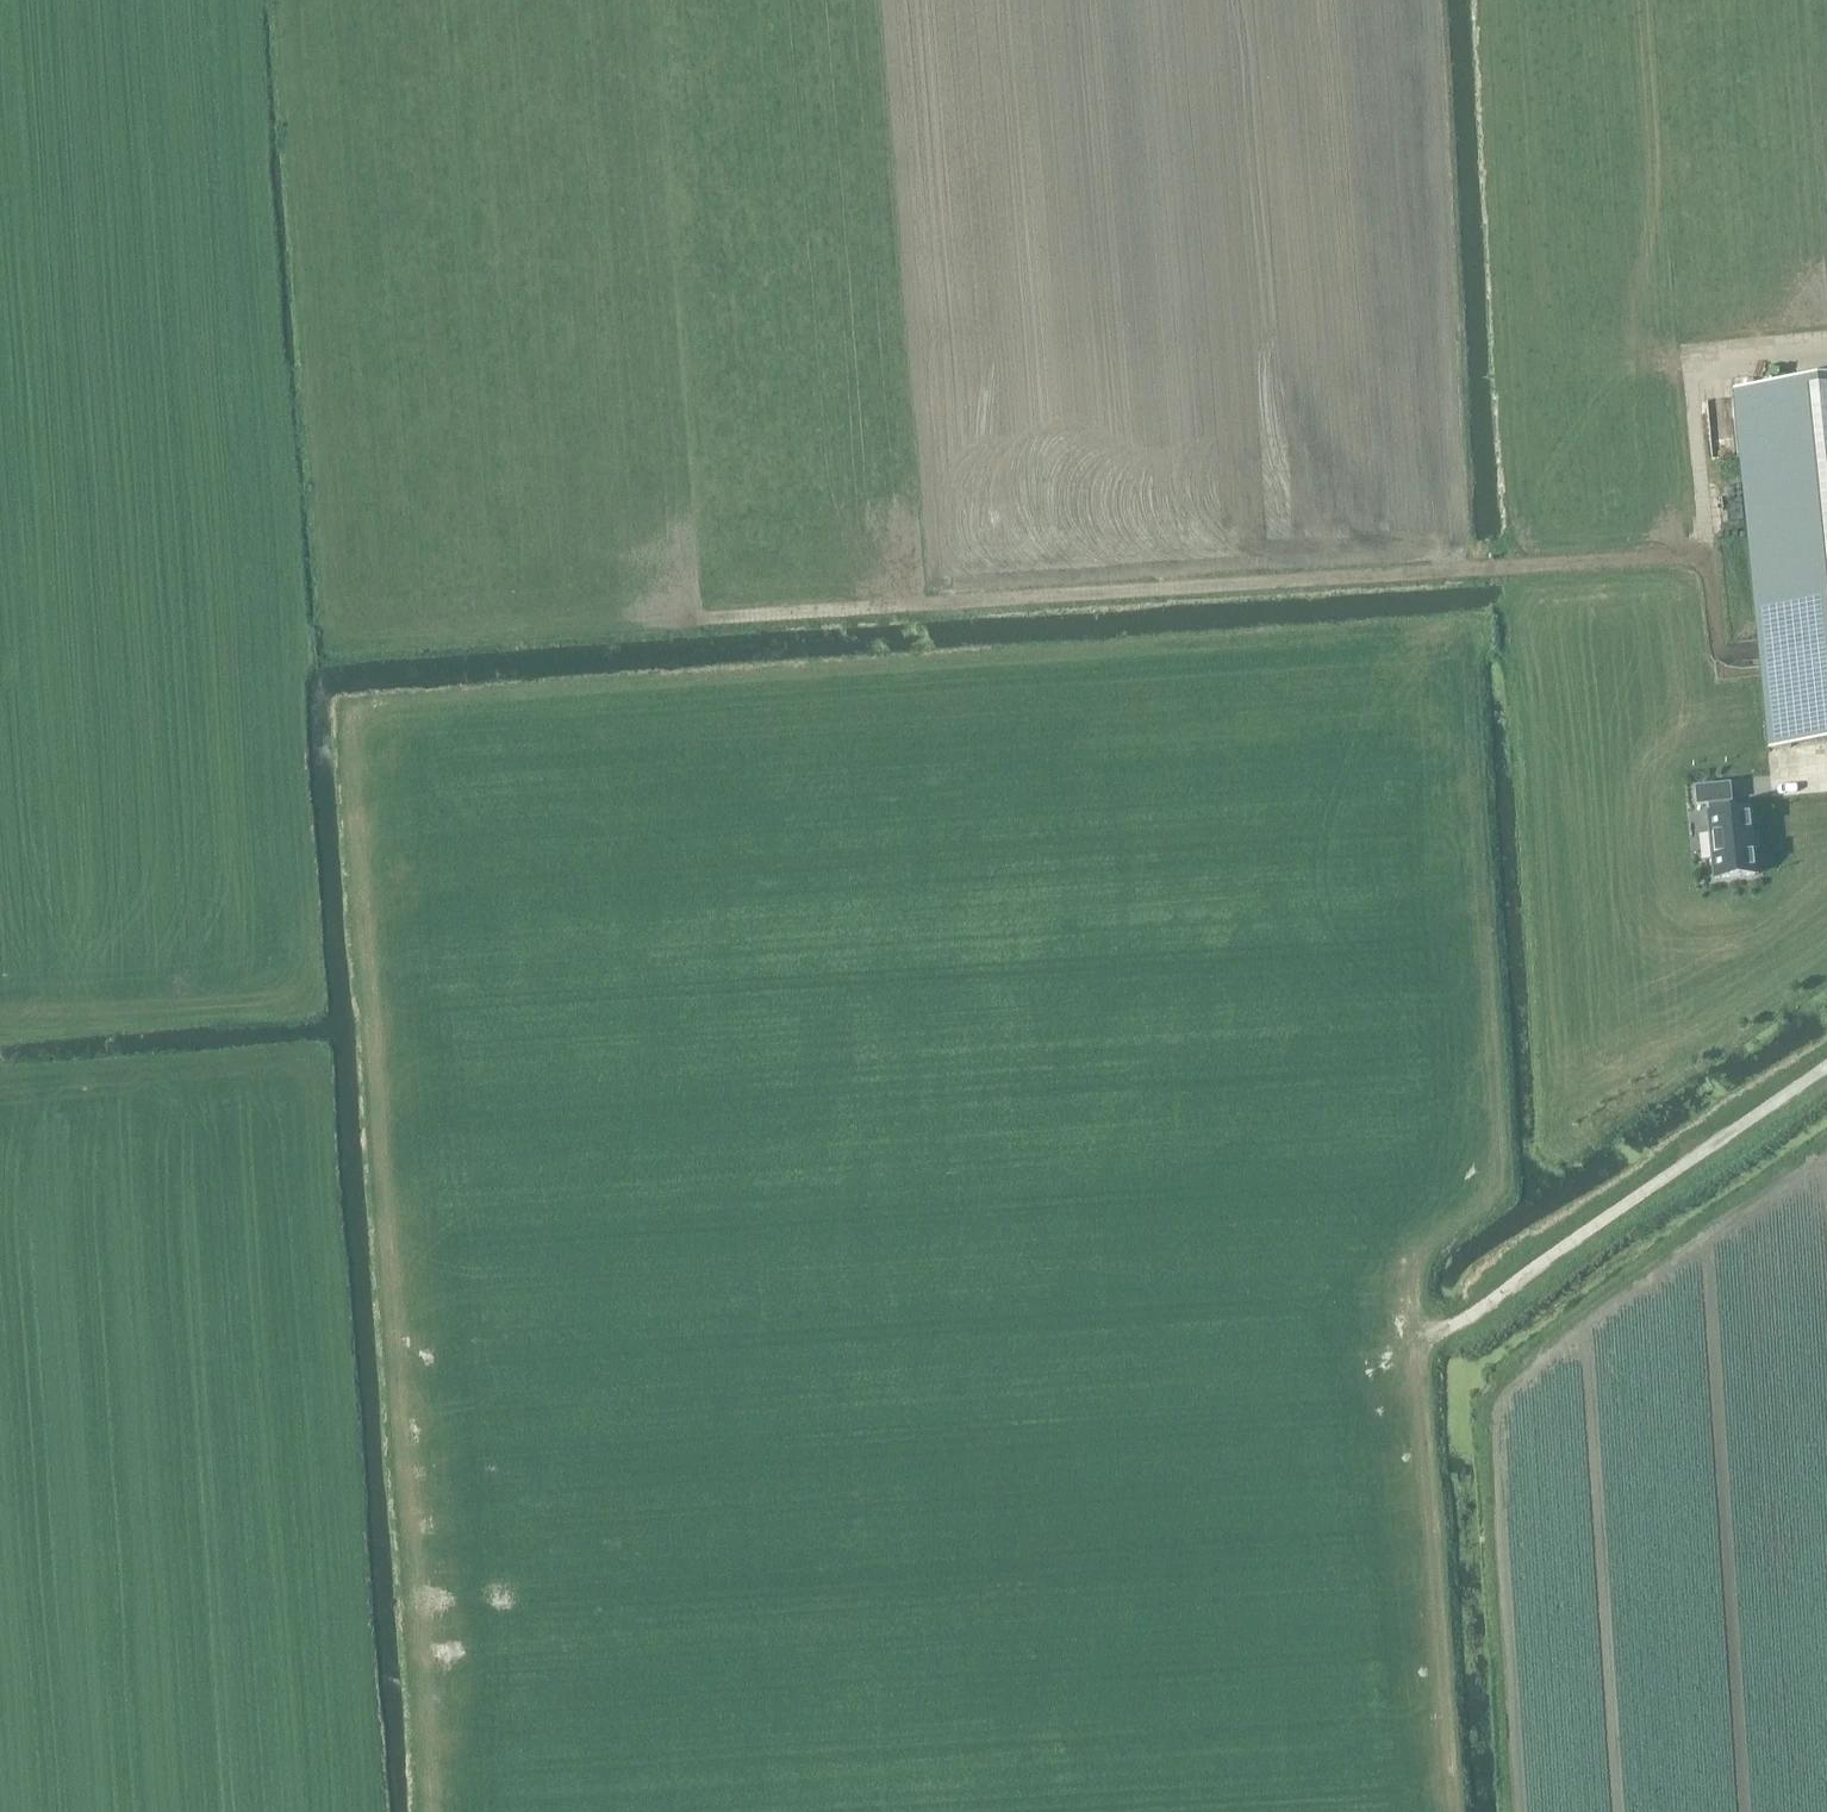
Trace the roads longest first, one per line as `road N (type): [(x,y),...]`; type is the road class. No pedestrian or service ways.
road 1 (track): [(1453,1811),(1428,1344),(1450,1328)]
road 2 (unclassified): [(1450,1328),(1826,1068)]

